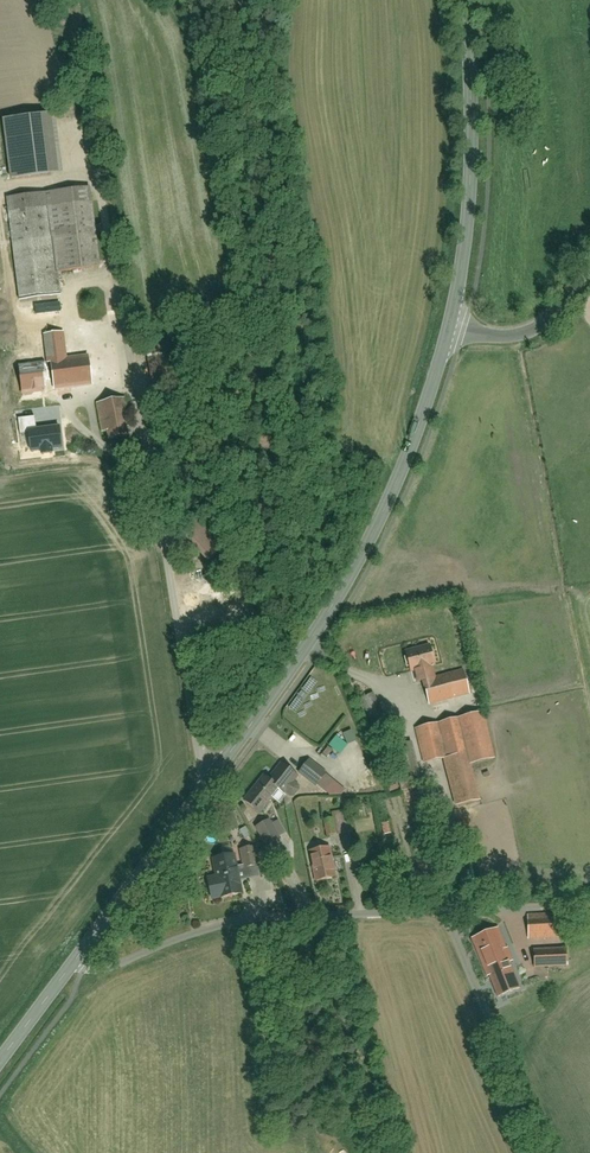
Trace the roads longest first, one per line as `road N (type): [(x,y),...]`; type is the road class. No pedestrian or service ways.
road 1 (tertiary): [(79,959),(334,606),(391,499),(450,331)]
road 2 (residential): [(79,959),(110,970),(211,929),(277,915),(440,915),(454,932),(547,1152)]
road 3 (tertiary): [(450,331),(470,187),(467,0)]
road 4 (residential): [(450,331),(520,337),(589,274)]
road 5 (track): [(589,907),(440,915)]
road 6 (tertiary): [(0,1064),(79,959)]

